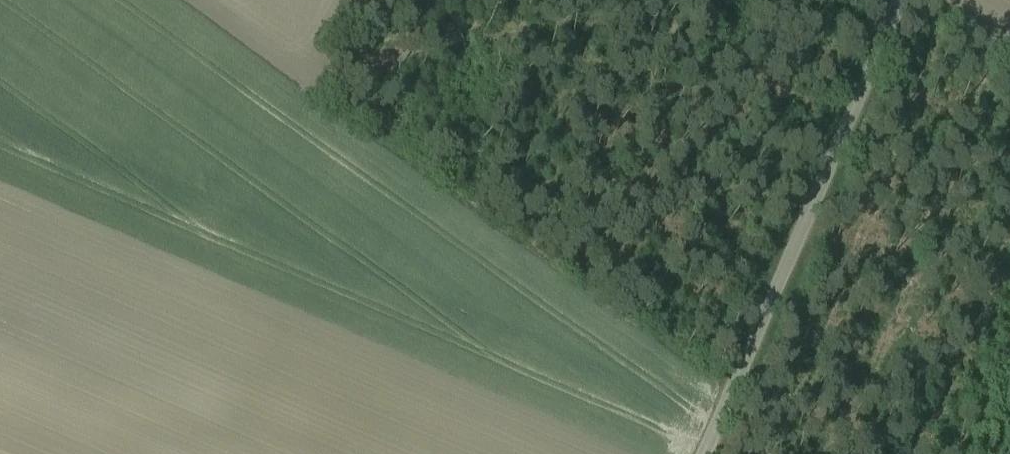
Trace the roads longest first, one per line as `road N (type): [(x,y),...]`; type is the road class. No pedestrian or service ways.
road 1 (unclassified): [(705,453),(903,0)]

